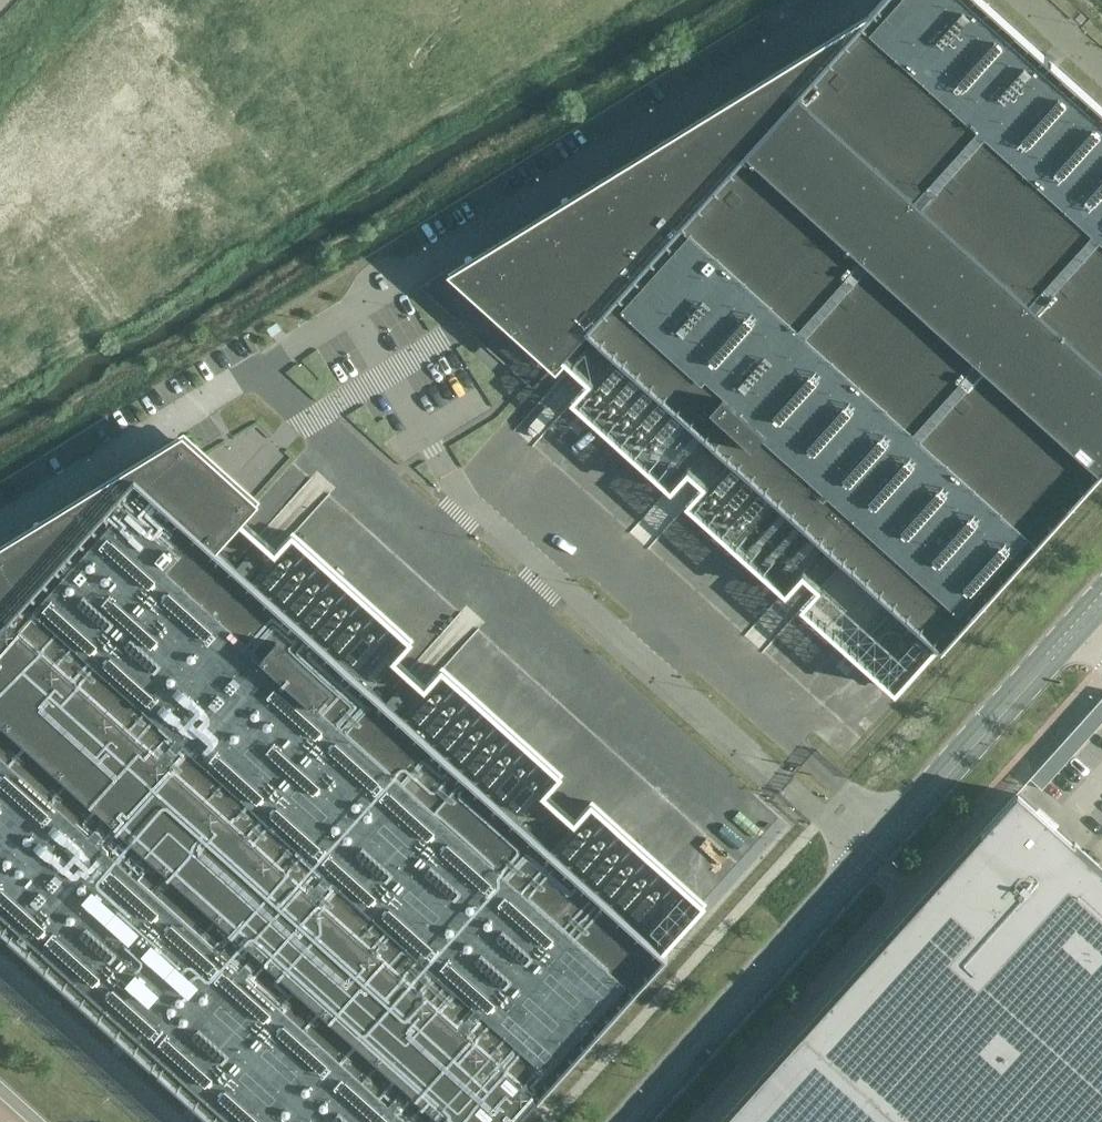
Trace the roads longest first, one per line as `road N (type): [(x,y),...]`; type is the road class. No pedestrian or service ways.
road 1 (secondary): [(1101,597),(620,1121)]
road 2 (trunk): [(152,1121),(0,985)]

